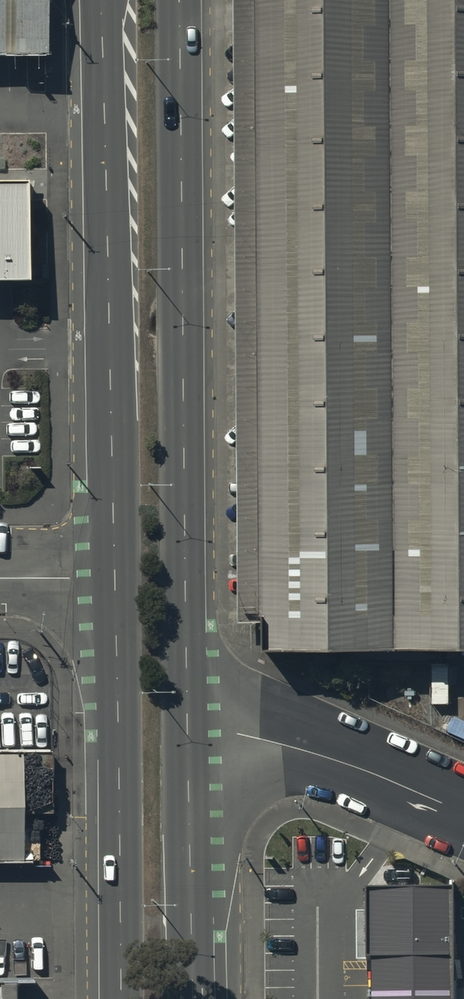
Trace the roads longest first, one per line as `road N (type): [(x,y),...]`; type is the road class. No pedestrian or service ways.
road 1 (primary): [(178,0),(189,737)]
road 2 (primary): [(111,579),(102,0)]
road 3 (primary): [(119,998),(111,579)]
road 4 (residential): [(463,813),(270,741),(189,737)]
road 5 (primary): [(189,737),(193,998)]

